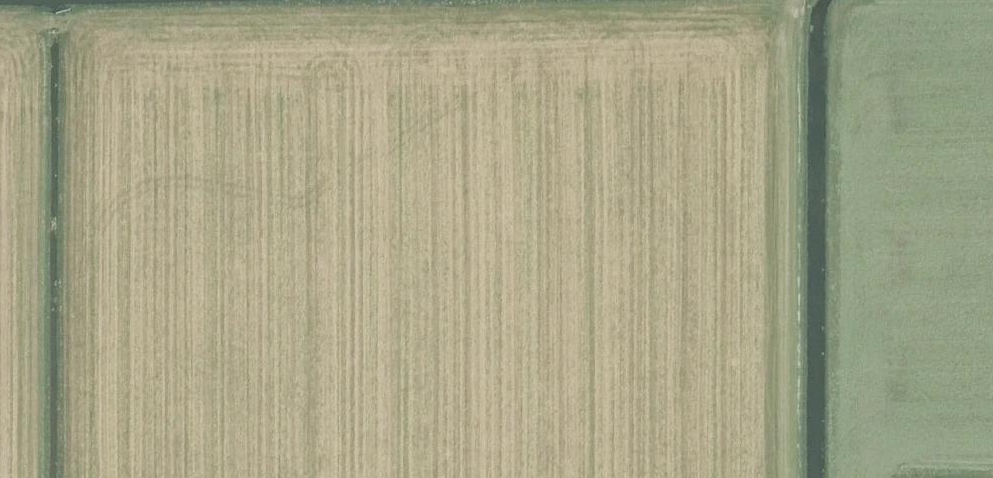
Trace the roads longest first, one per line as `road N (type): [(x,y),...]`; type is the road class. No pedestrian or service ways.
road 1 (track): [(791,477),(793,18),(799,0)]

